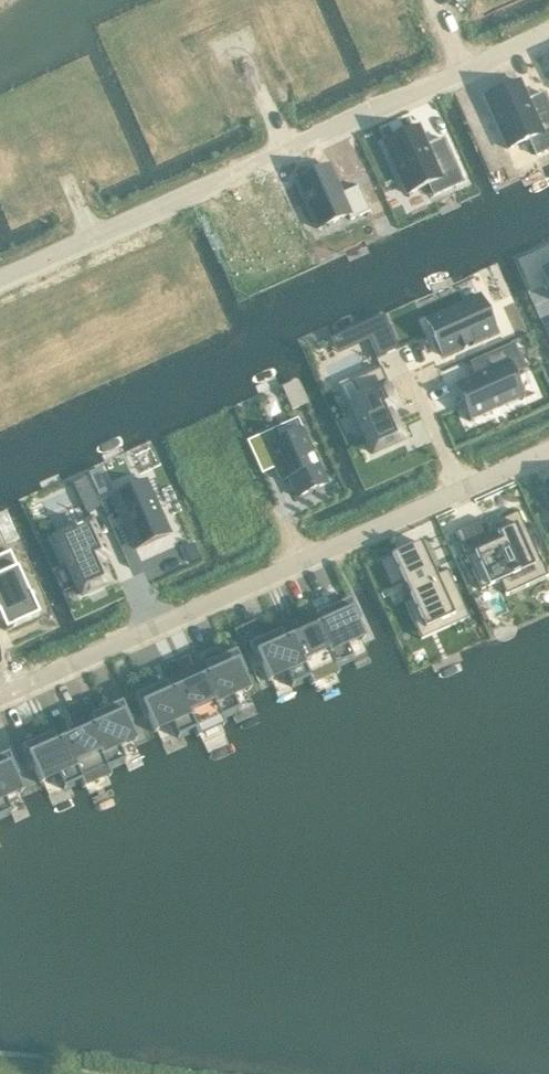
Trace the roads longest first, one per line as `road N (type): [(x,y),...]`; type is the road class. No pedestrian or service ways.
road 1 (residential): [(548,32),(0,278)]
road 2 (residential): [(460,490),(0,696)]

